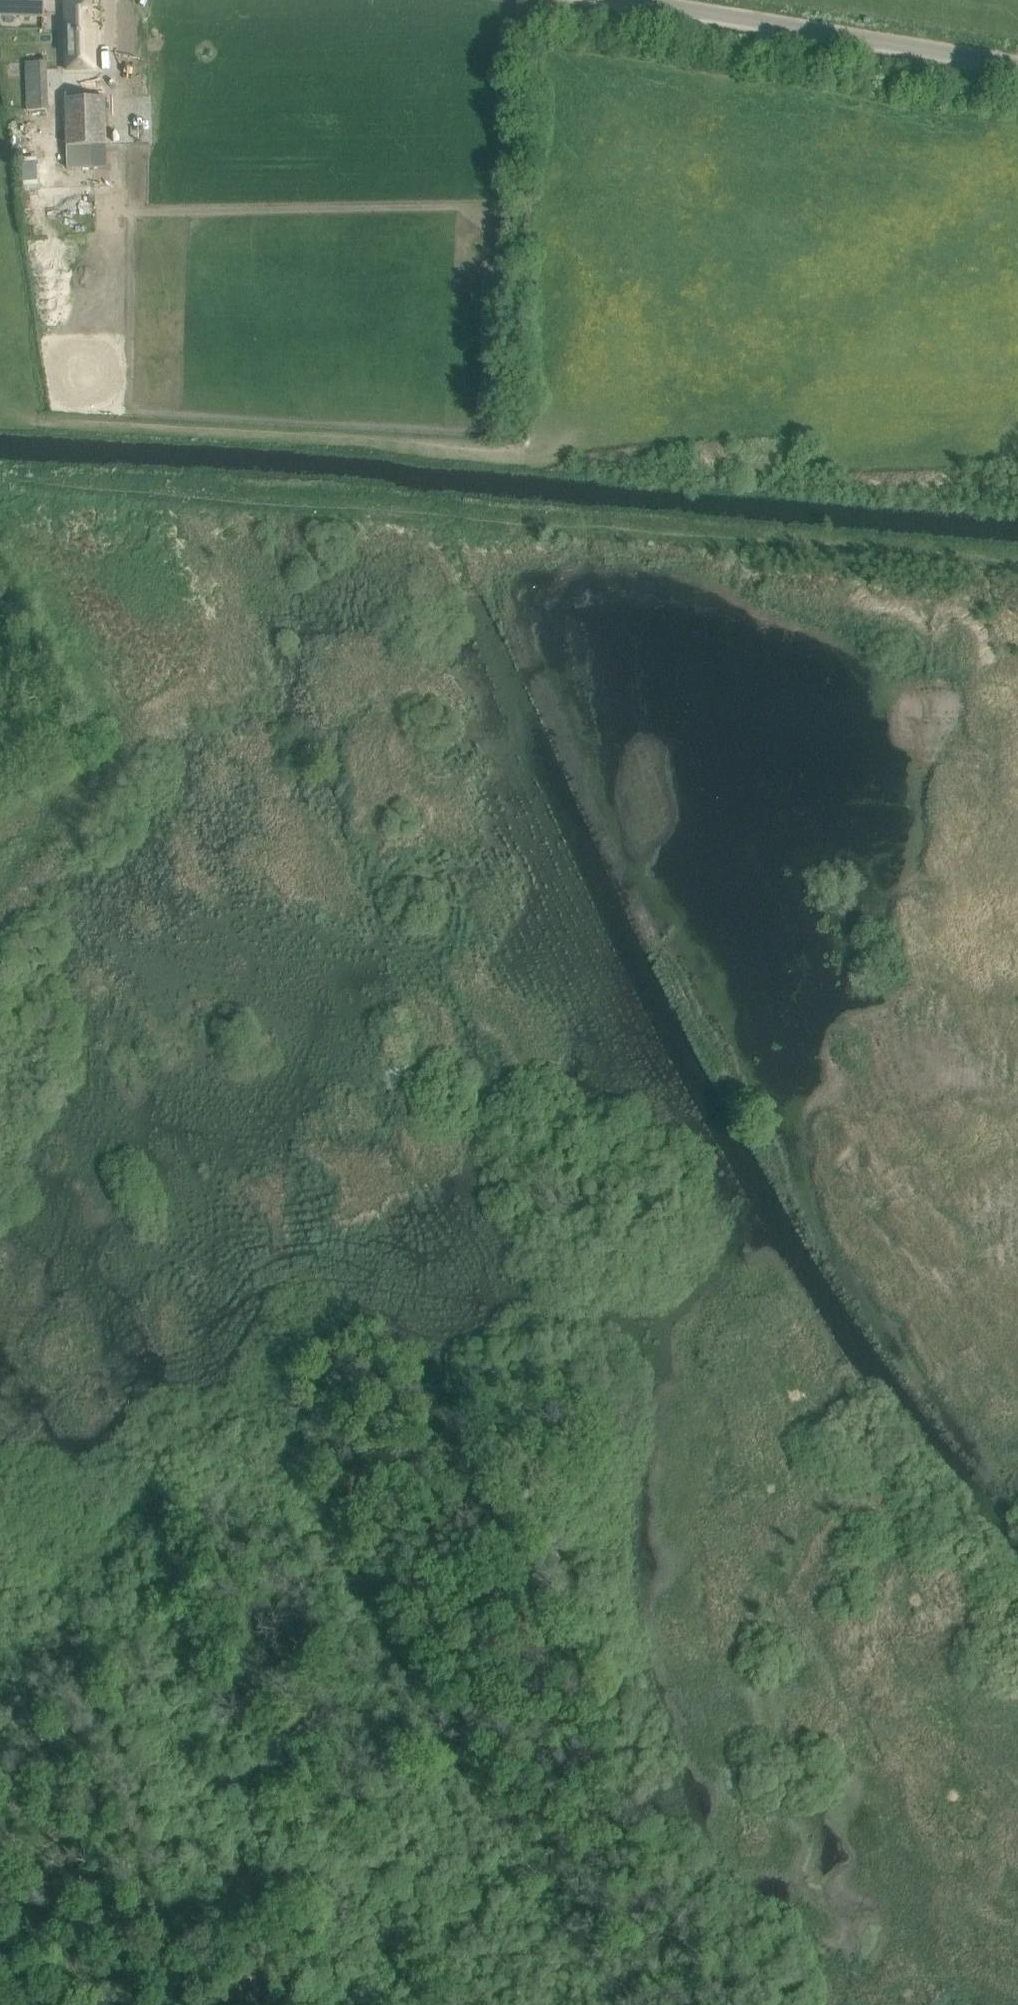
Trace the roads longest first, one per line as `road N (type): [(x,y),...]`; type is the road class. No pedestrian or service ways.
road 1 (unclassified): [(631,0),(1017,66)]

